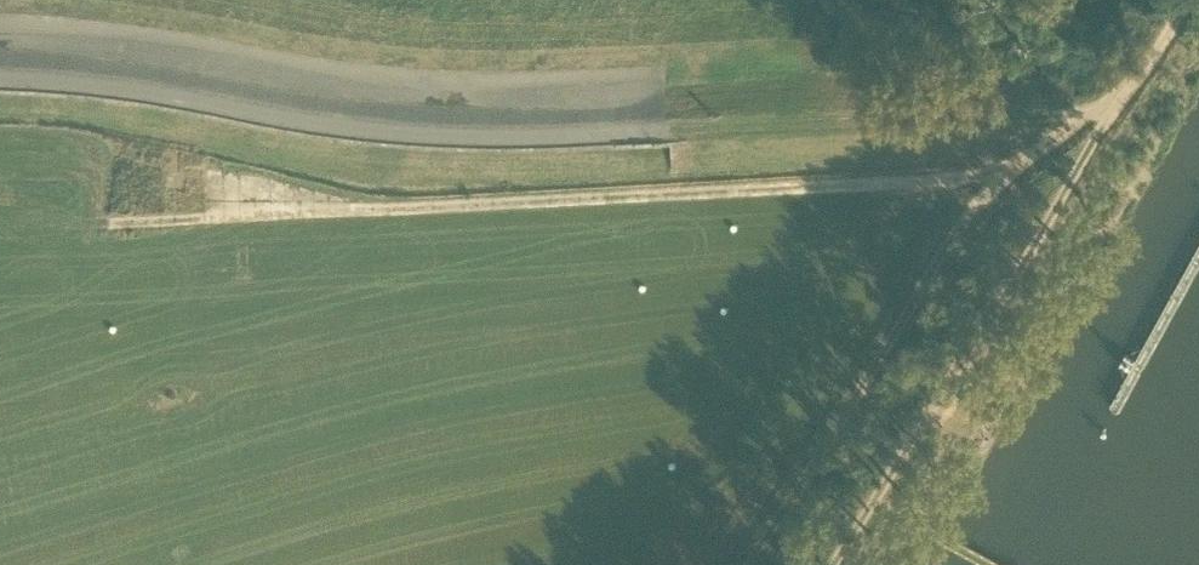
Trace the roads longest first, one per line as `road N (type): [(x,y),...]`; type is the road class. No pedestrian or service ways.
road 1 (unclassified): [(0,66),(103,73),(355,111),(621,133)]

